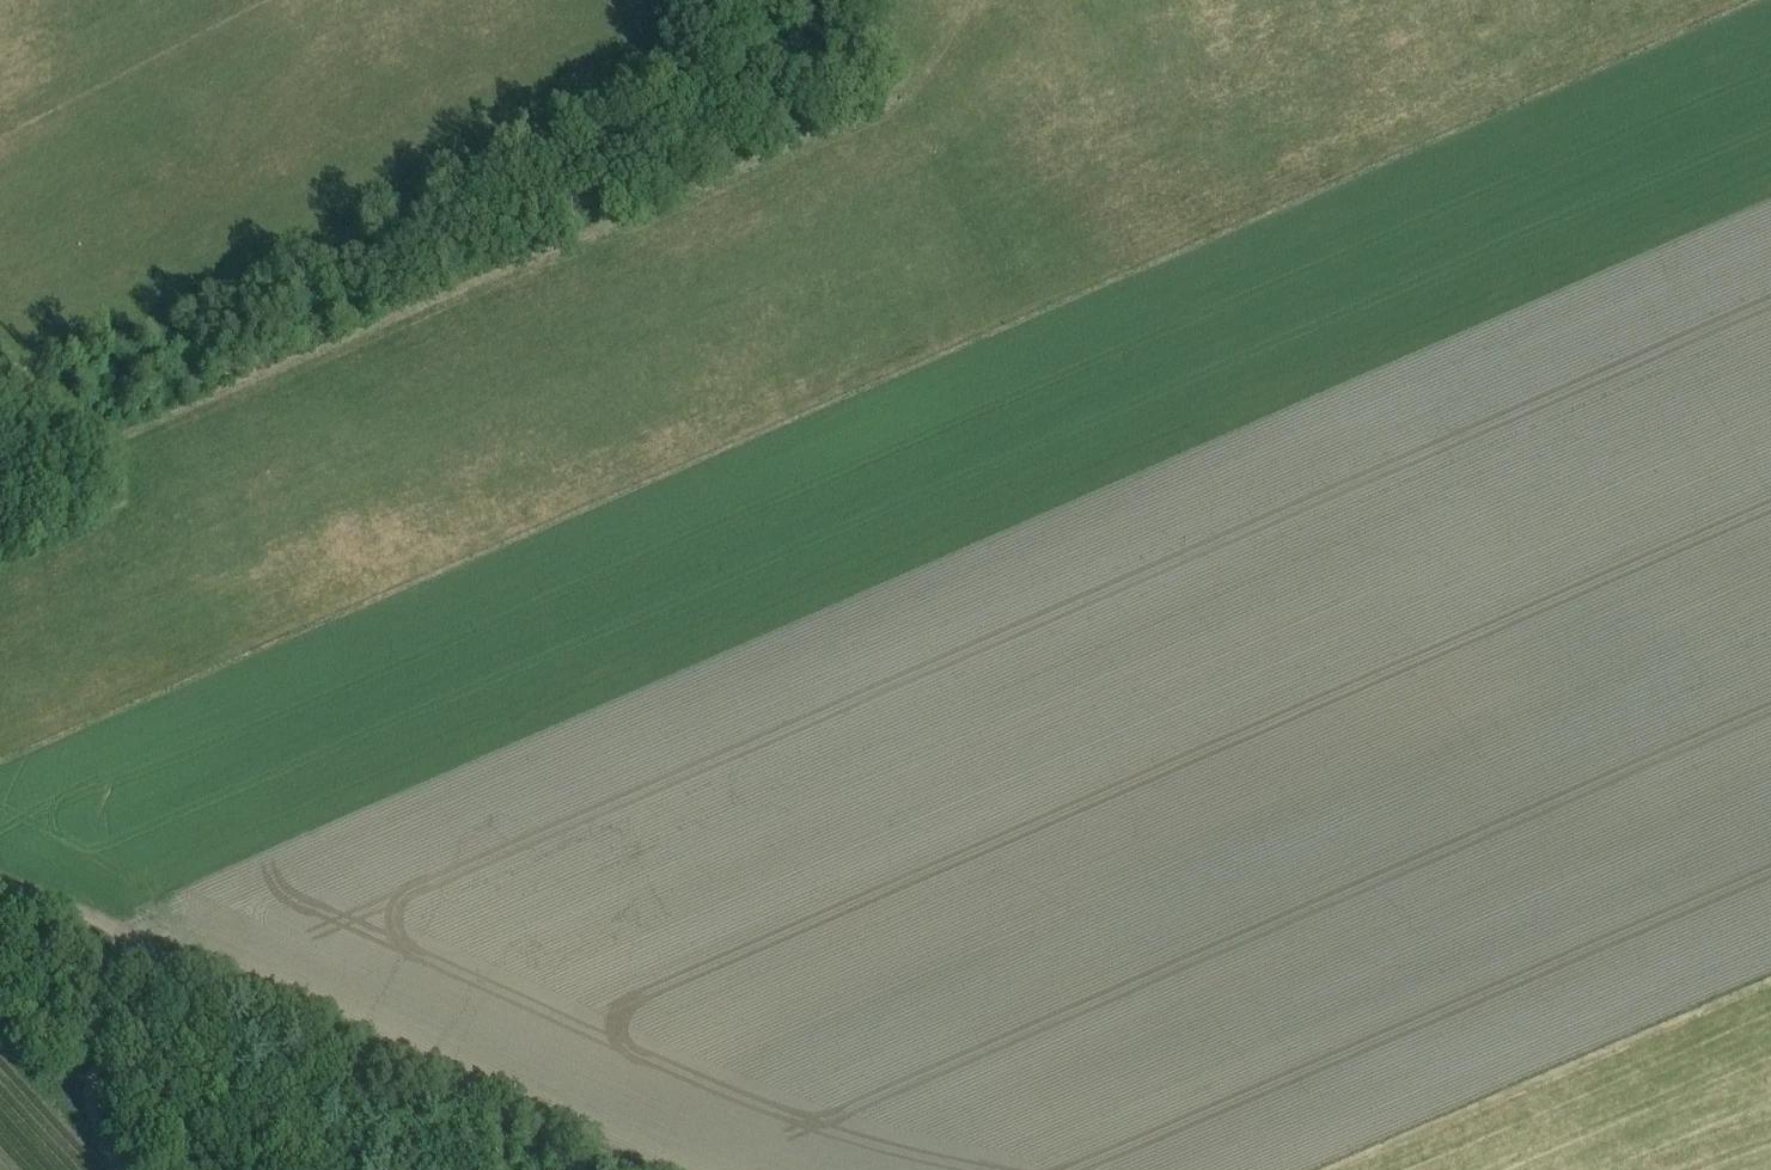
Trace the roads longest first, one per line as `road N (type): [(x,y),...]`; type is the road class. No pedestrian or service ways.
road 1 (track): [(630,1169),(143,949)]
road 2 (track): [(132,1169),(101,1136),(89,1089),(143,949)]
road 3 (track): [(143,949),(0,891)]

